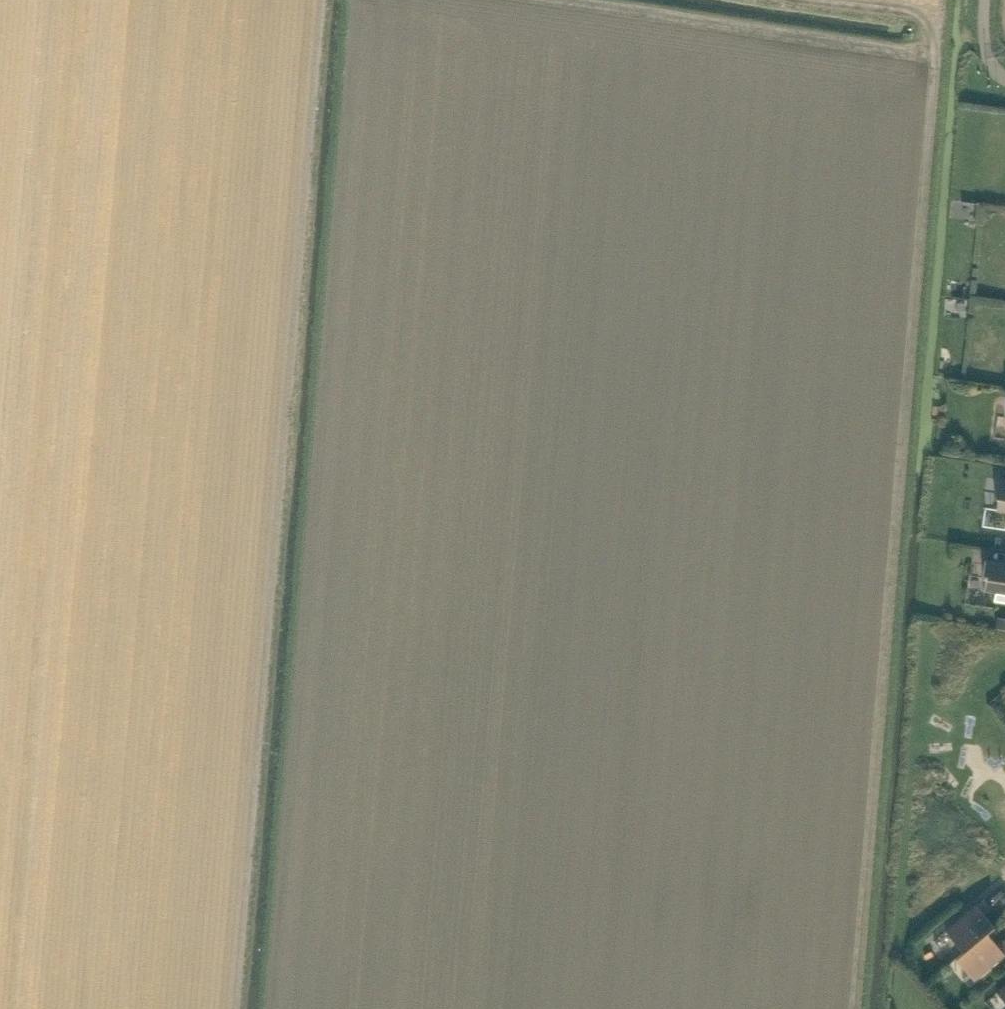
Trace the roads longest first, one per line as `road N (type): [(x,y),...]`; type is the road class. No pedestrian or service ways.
road 1 (track): [(855,1008),(928,165)]
road 2 (track): [(808,0),(932,19),(937,63),(928,165)]

